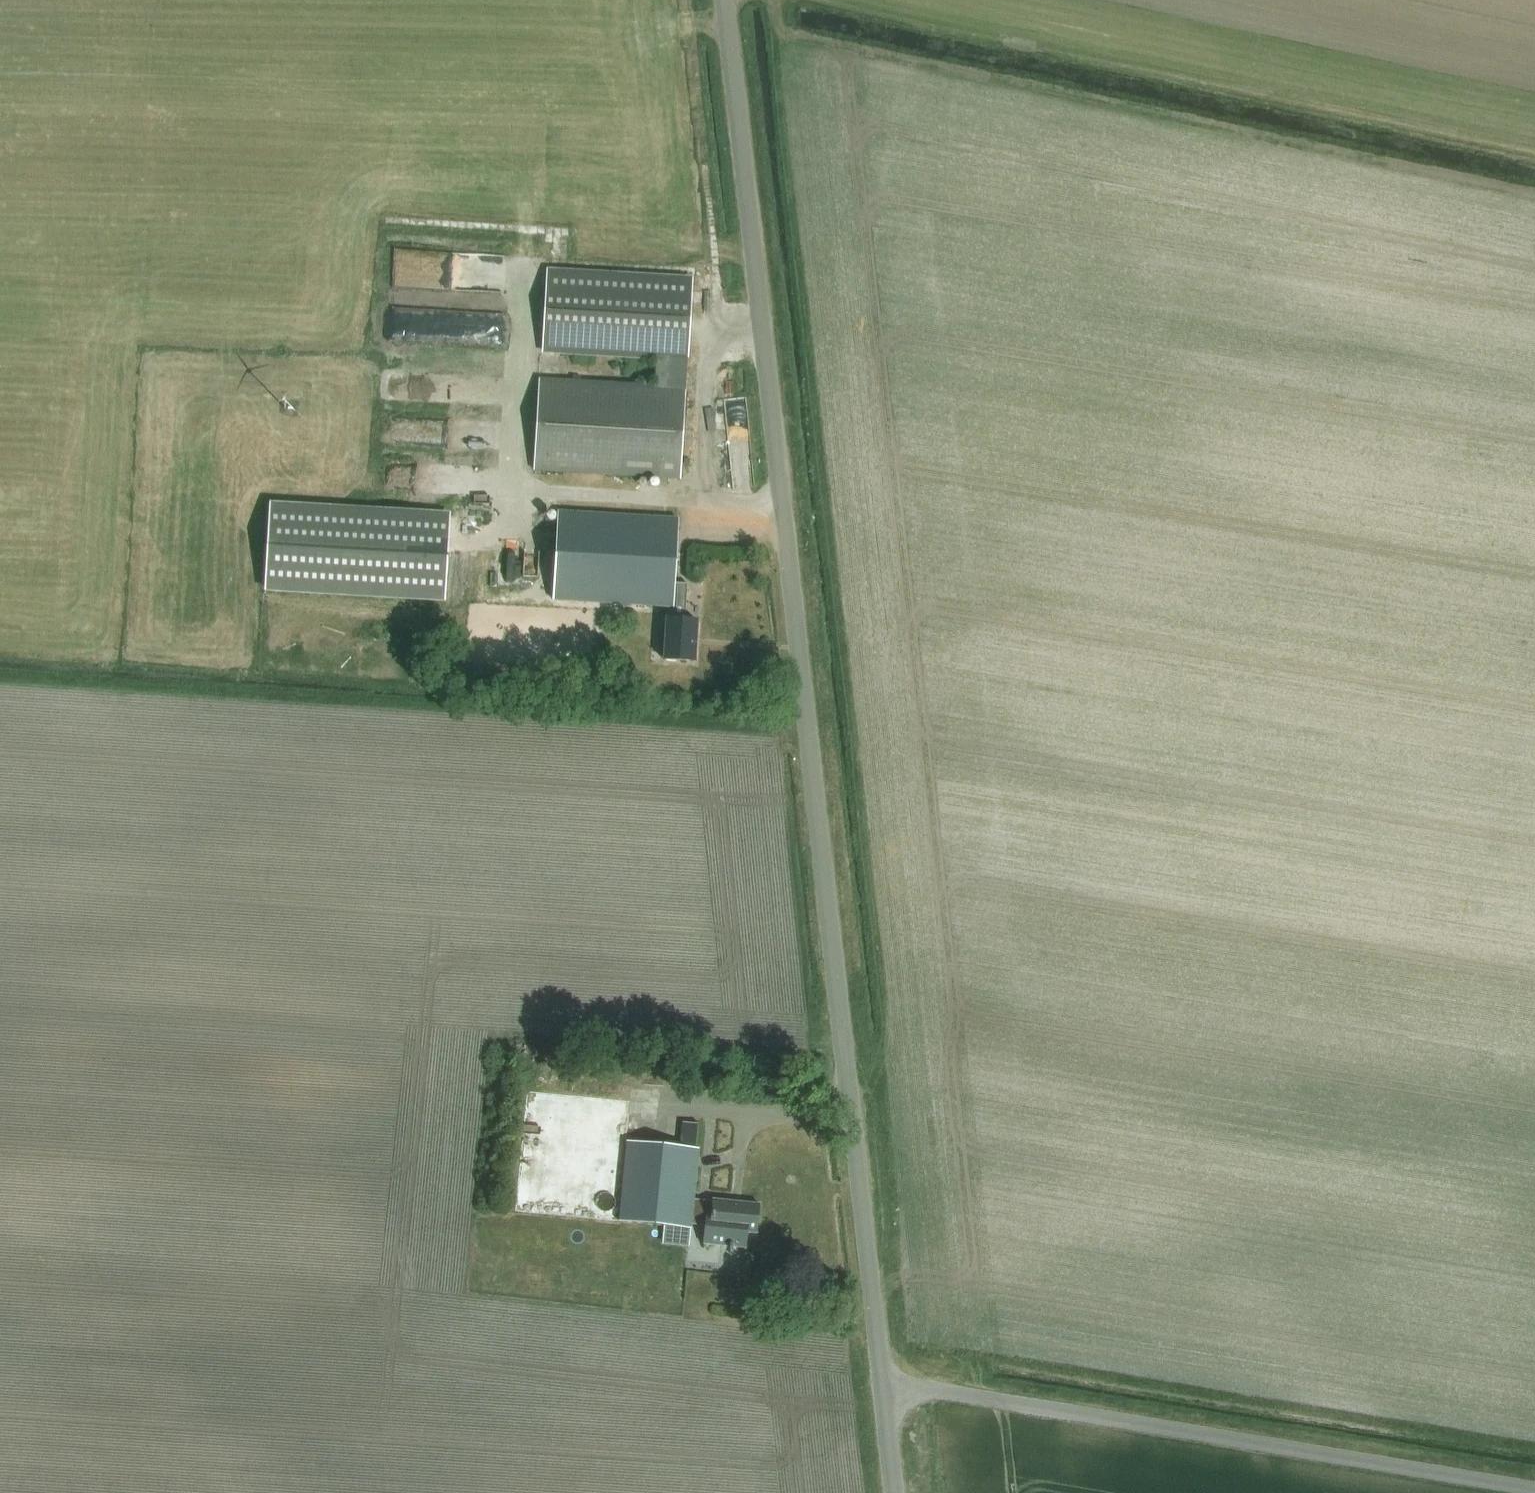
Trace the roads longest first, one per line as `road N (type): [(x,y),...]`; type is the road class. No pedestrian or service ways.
road 1 (unclassified): [(894,1492),(723,0)]

